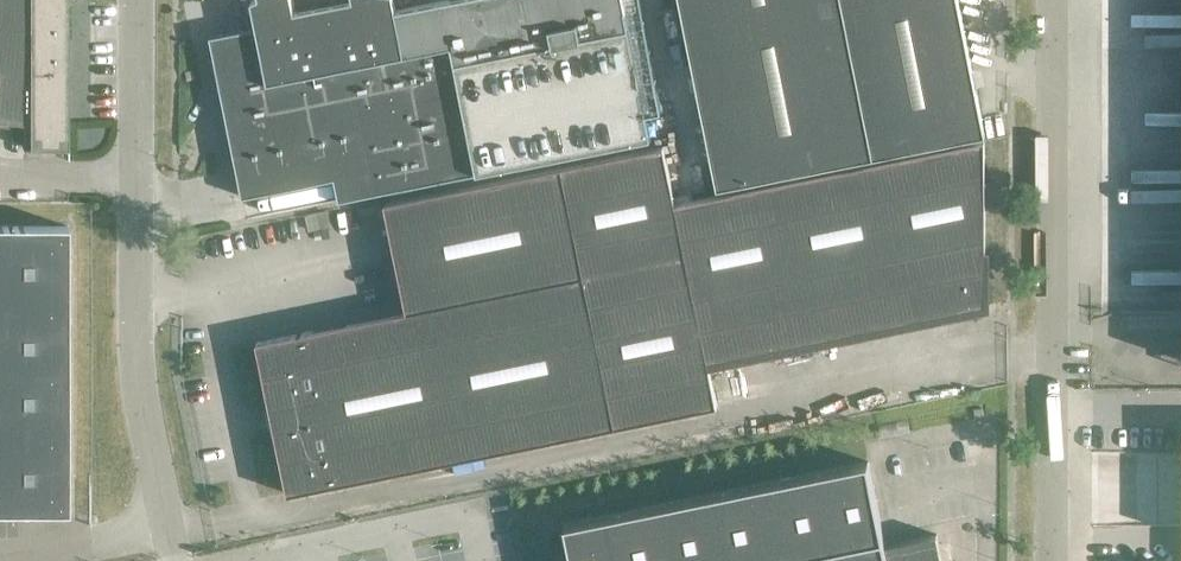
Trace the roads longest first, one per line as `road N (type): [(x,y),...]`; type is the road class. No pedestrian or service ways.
road 1 (unclassified): [(1050,560),(1048,0)]
road 2 (unclassified): [(171,547),(139,336),(138,0)]

